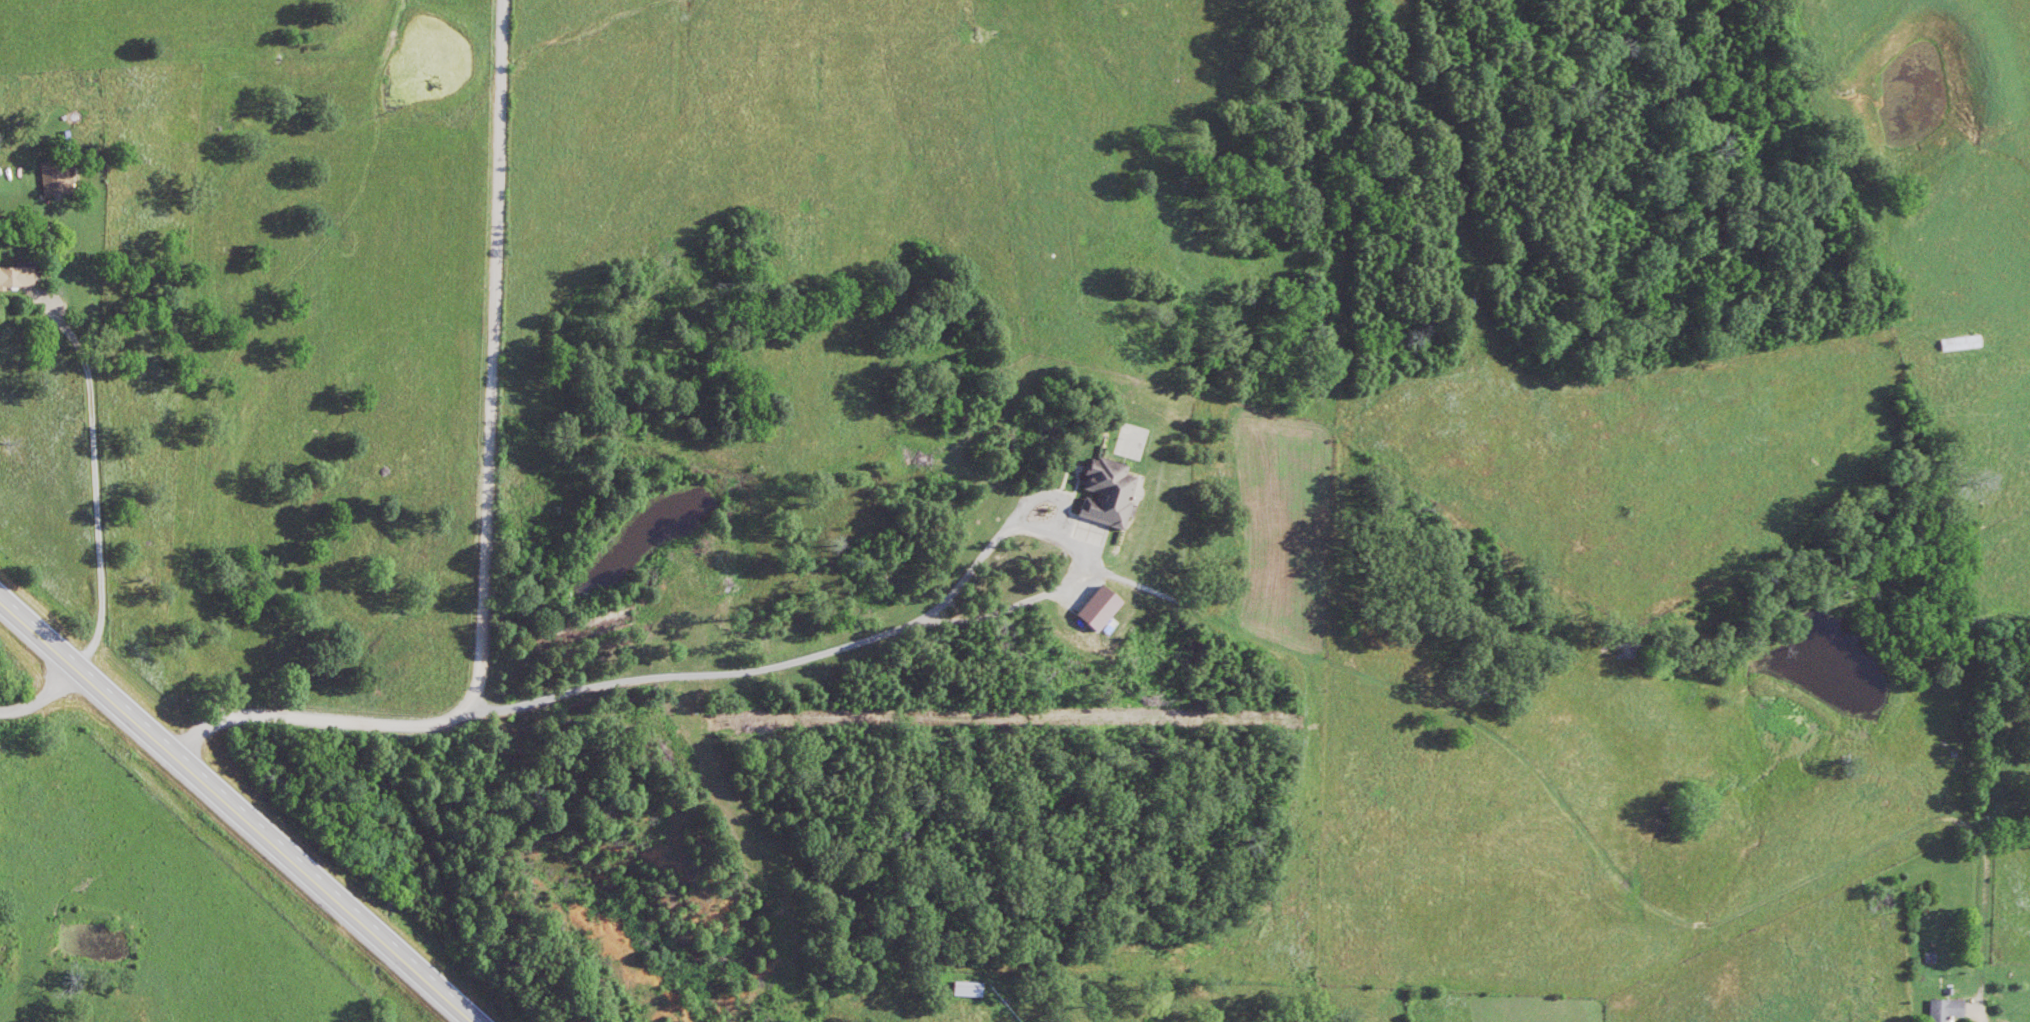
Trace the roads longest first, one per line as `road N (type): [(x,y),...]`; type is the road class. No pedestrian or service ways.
road 1 (residential): [(504,0),(476,687),(457,713),(428,726),(227,715),(171,749)]
road 2 (primary): [(478,1021),(0,597)]
road 3 (residential): [(118,702),(42,694),(0,707)]

